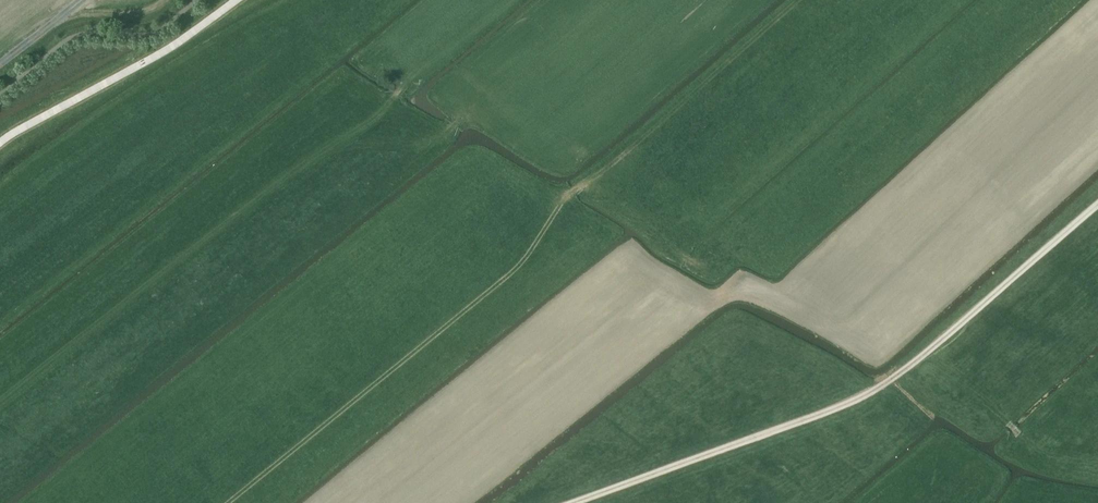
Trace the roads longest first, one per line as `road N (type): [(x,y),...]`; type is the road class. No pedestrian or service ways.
road 1 (track): [(574,502),(875,390),(1097,203)]
road 2 (track): [(0,63),(73,13),(146,12),(164,0)]

